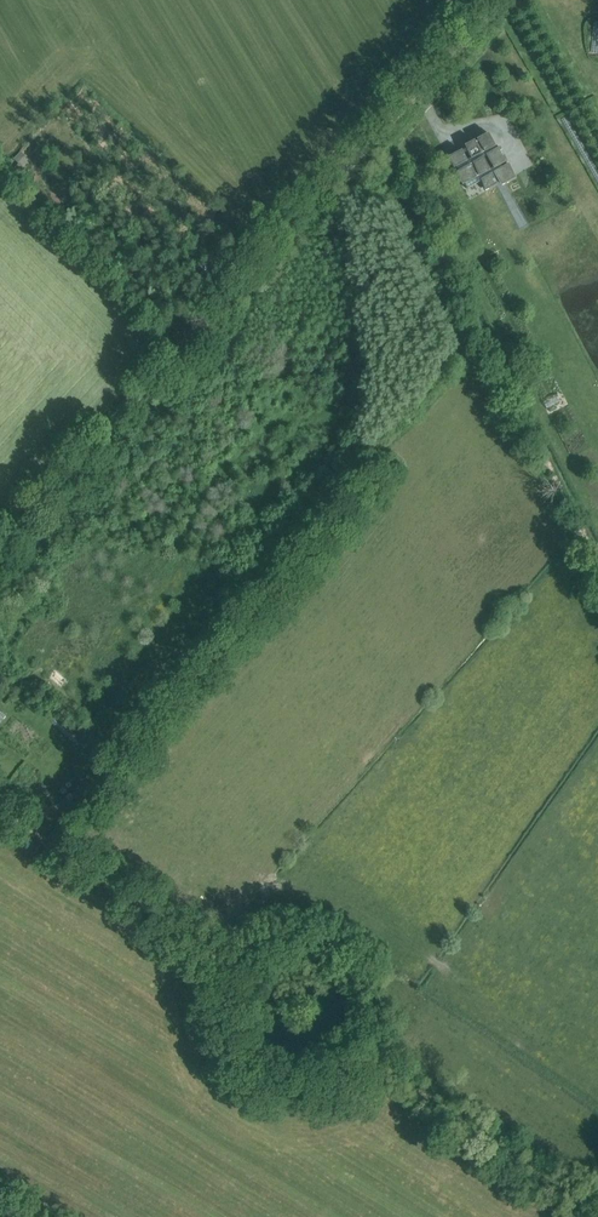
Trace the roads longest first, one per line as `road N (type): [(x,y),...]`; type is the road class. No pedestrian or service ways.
road 1 (unclassified): [(0,543),(500,0)]

